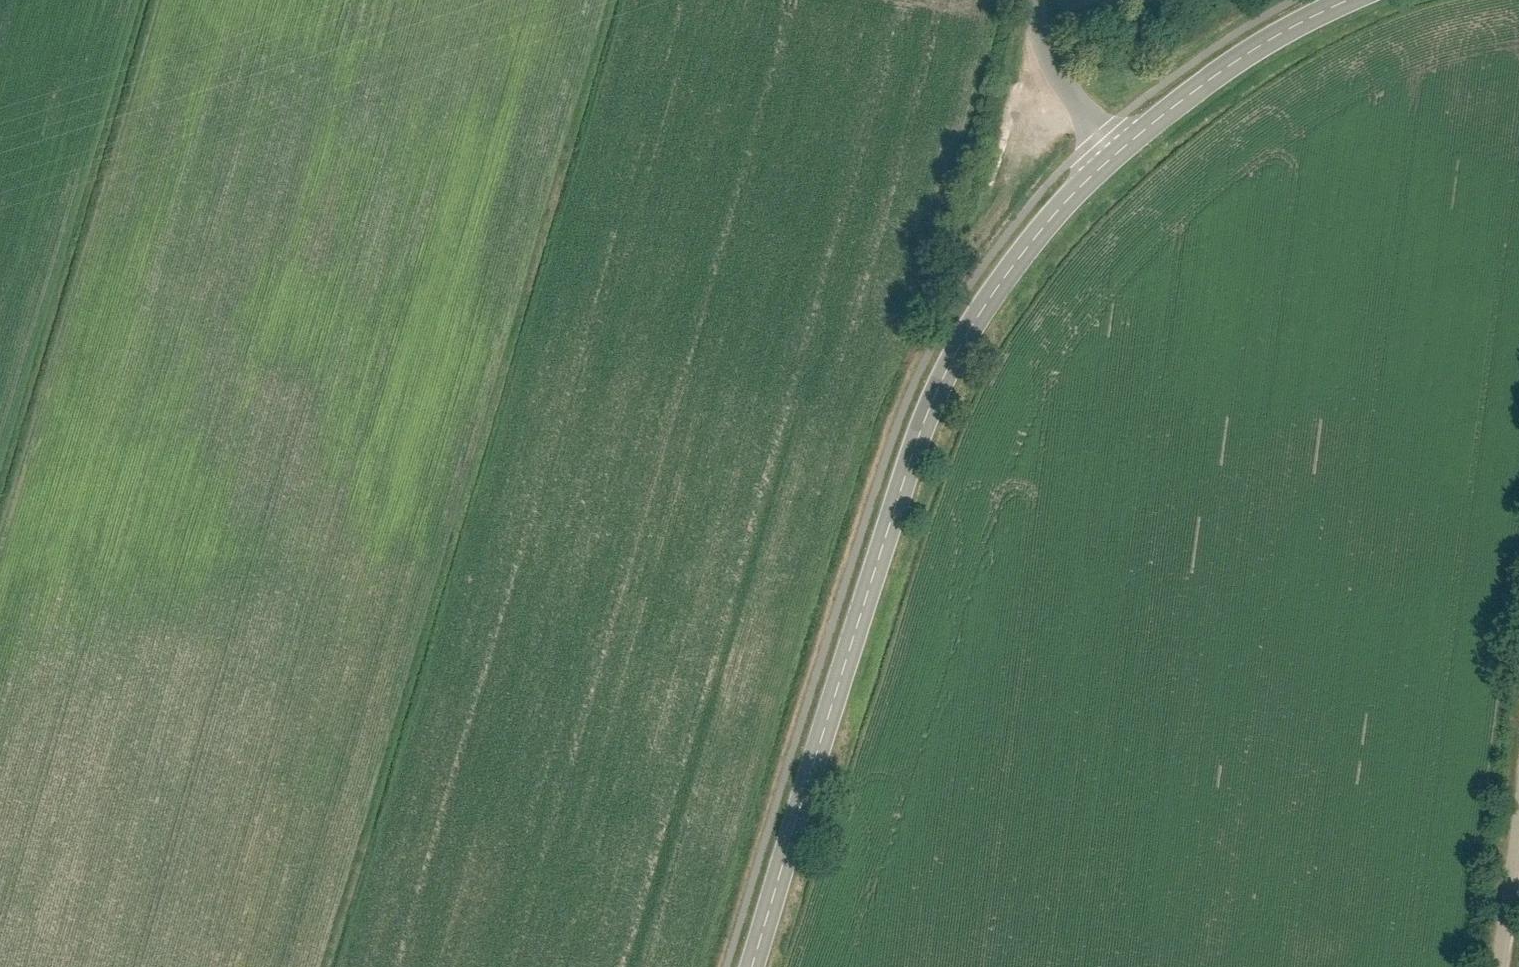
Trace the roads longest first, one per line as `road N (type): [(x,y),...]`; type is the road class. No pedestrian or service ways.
road 1 (secondary): [(751,966),(941,377),(1015,263),(1115,154)]
road 2 (secondary): [(1115,154),(1246,54),(1348,0)]
road 3 (unclassified): [(1115,154),(1049,57),(1037,0)]
road 4 (unclassified): [(1518,804),(1497,966)]

